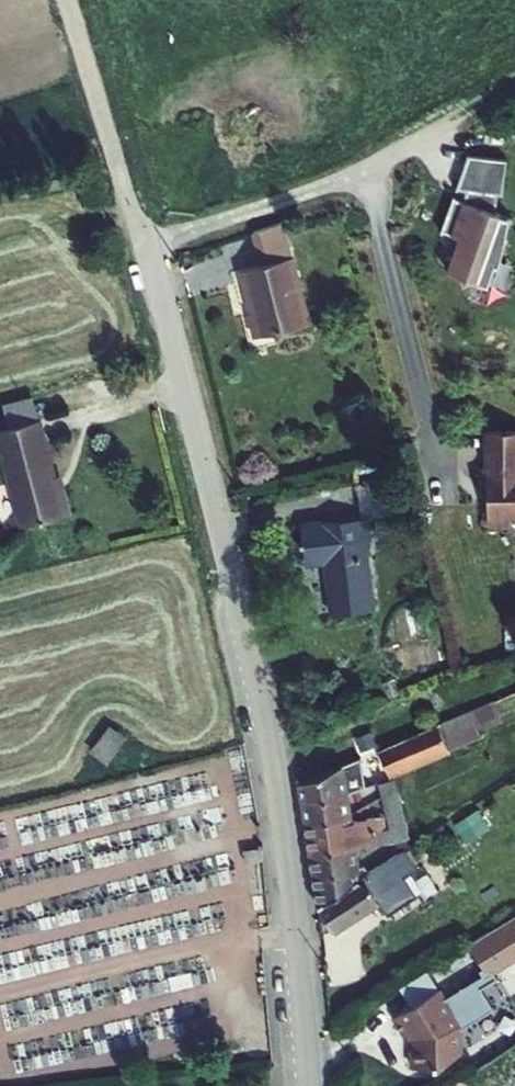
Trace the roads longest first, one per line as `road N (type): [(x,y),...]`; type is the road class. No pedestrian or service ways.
road 1 (unclassified): [(309,1085),(274,763),(144,249),(67,0)]

